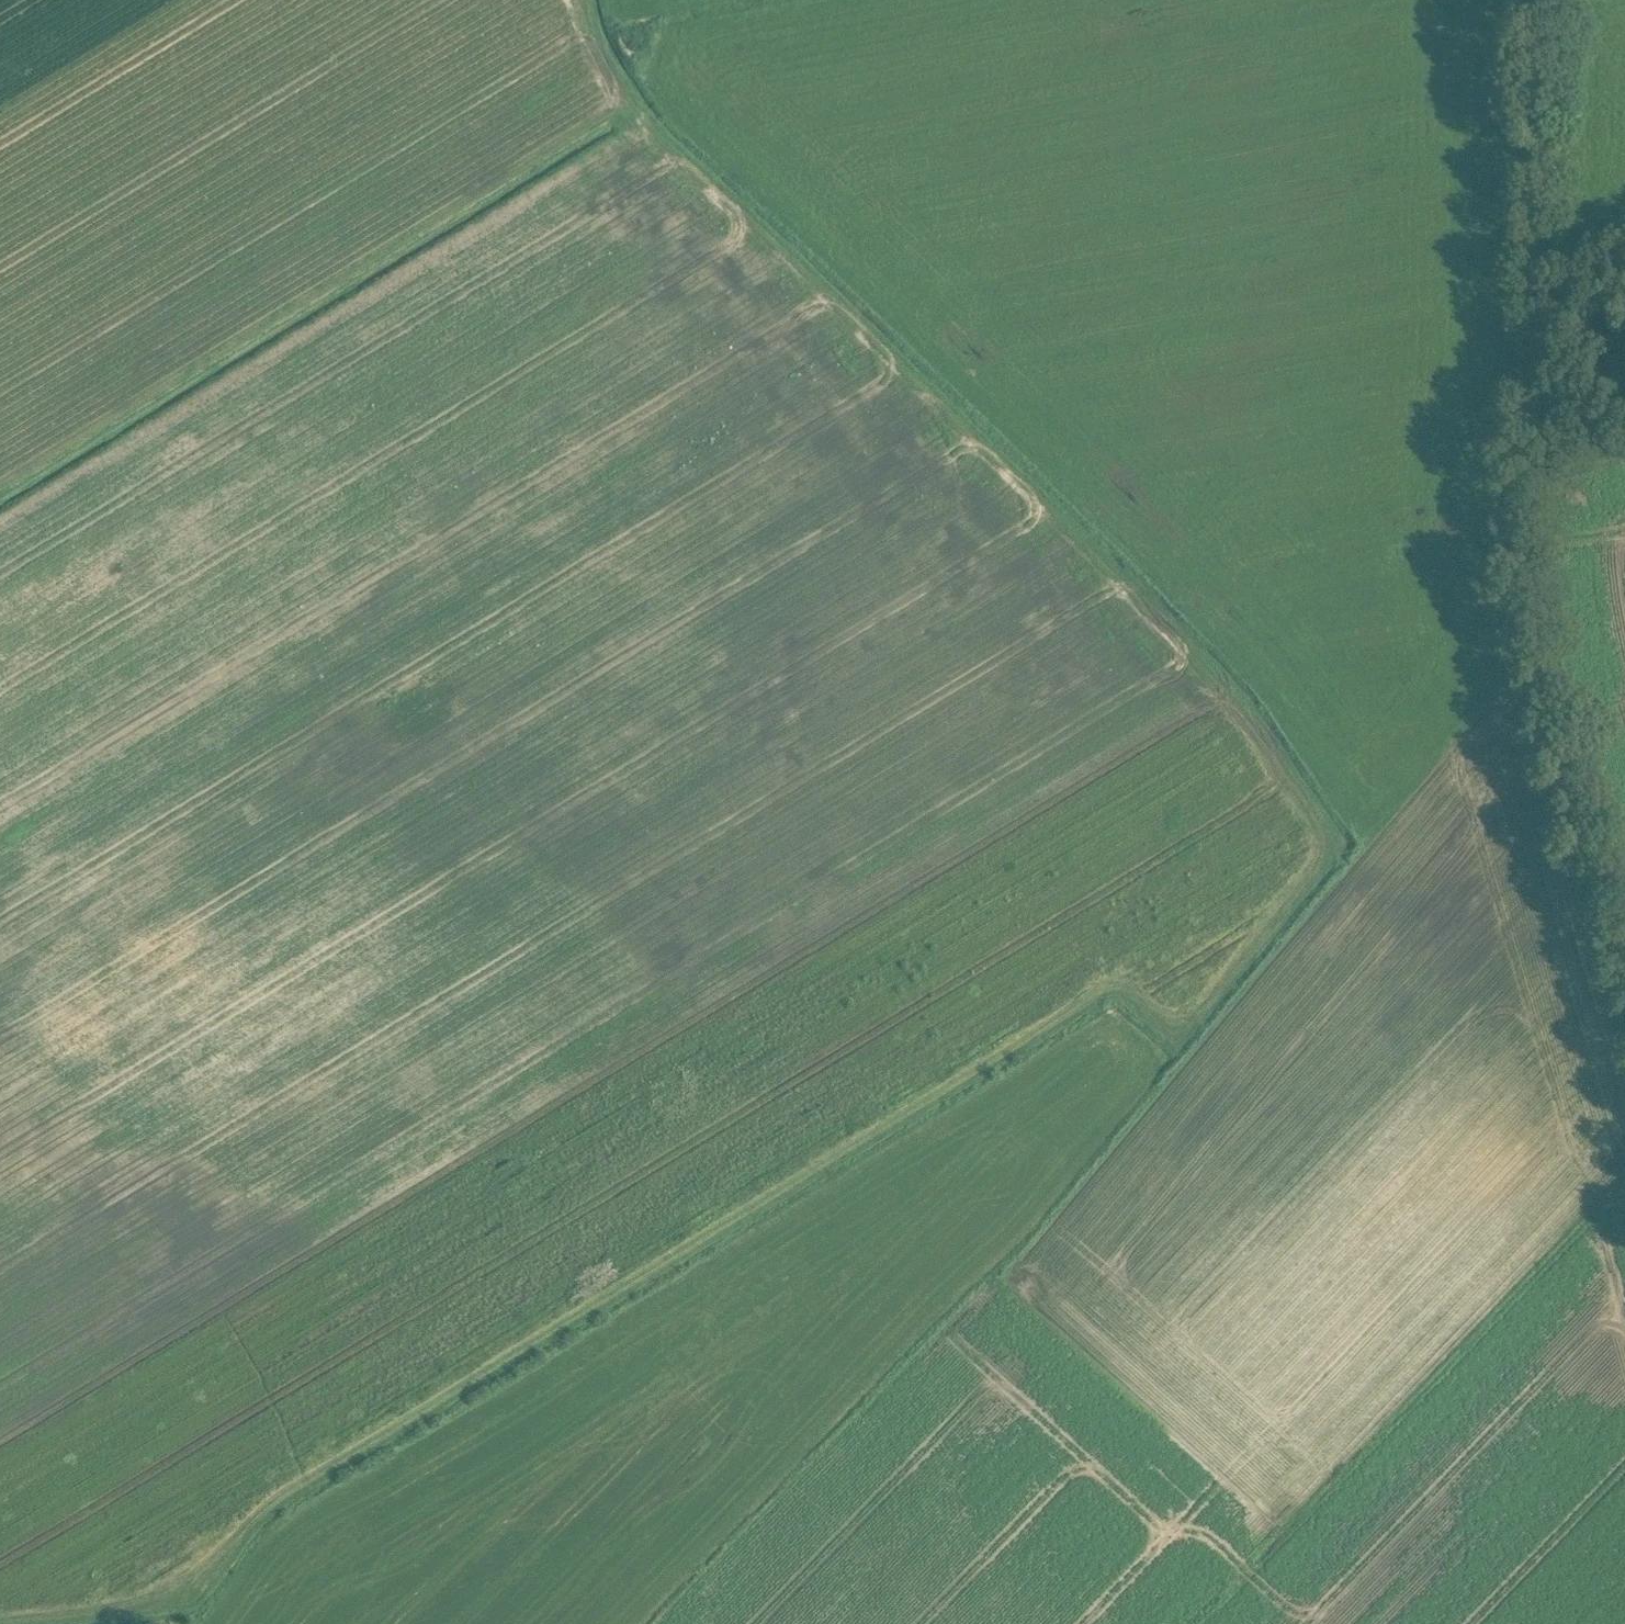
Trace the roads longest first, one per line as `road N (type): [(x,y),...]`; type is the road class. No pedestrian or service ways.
road 1 (track): [(1624,951),(1535,645),(1527,495),(1543,0)]

